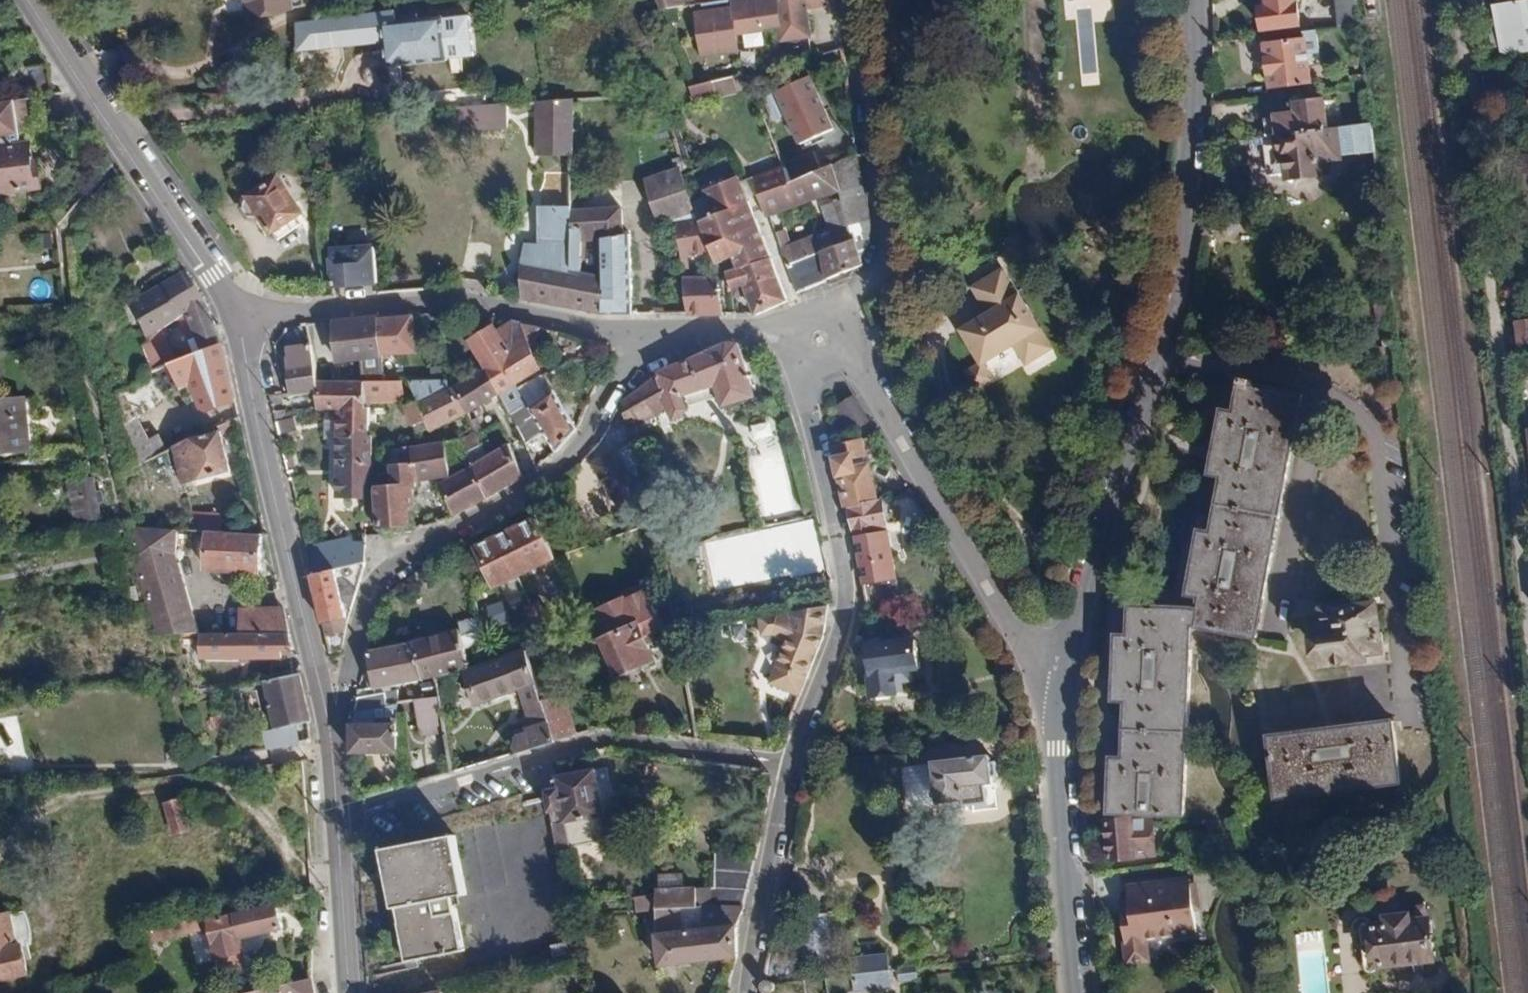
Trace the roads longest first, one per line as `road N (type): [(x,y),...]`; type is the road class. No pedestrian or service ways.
road 1 (residential): [(1194,0),(1194,161),(1182,284),(1066,667)]
road 2 (residential): [(1452,0),(1527,629)]
road 3 (residential): [(328,719),(377,577),(560,464),(652,334)]
road 4 (residential): [(337,816),(598,739),(791,761)]
road 5 (residential): [(652,334),(458,300),(236,315)]
road 6 (tertiary): [(236,315),(328,719)]
road 7 (residential): [(791,761),(844,617),(846,573),(795,375)]
road 8 (residential): [(1066,667),(1024,643),(876,394),(857,346)]
road 9 (tertiary): [(28,0),(236,315)]
road 10 (residential): [(847,0),(886,242),(879,274),(835,305)]
road 11 (residential): [(1066,667),(1057,741),(1076,992)]
road 12 (residential): [(741,992),(791,761)]
road 13 (tertiary): [(337,816),(350,992)]

